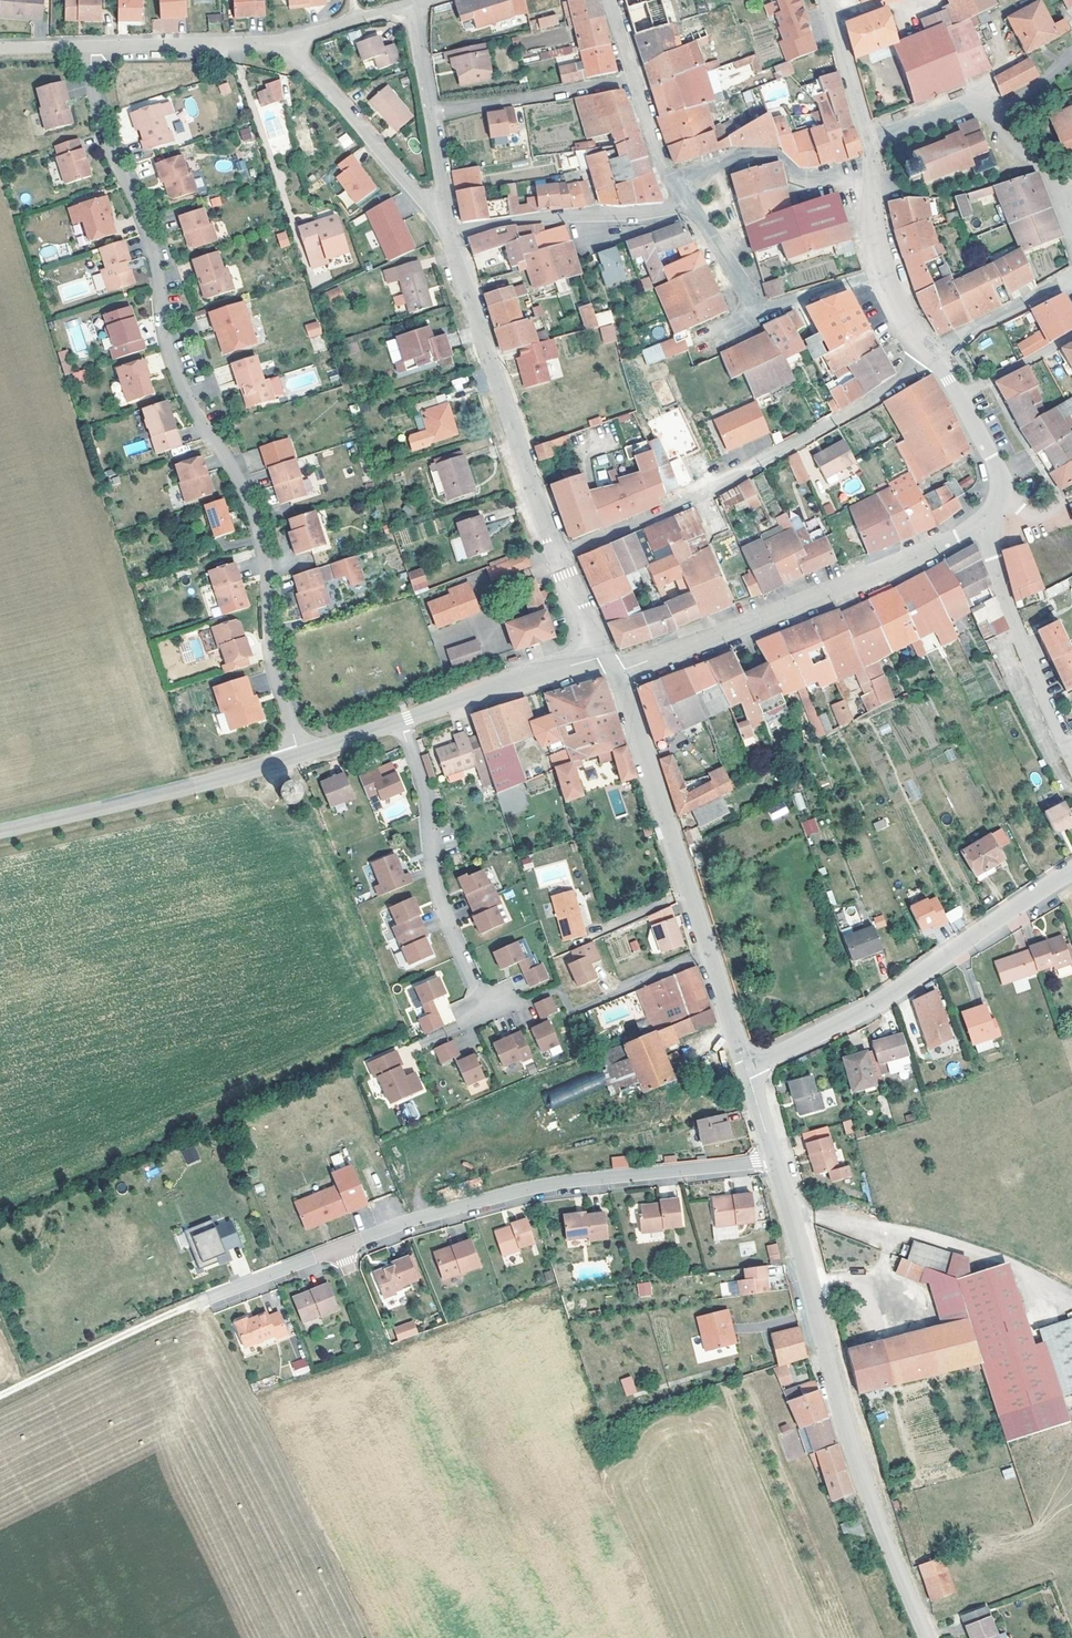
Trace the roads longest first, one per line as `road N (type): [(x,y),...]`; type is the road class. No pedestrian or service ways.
road 1 (residential): [(299,757),(270,645),(256,525),(173,365),(150,242),(97,110),(92,47)]
road 2 (residential): [(341,1250),(474,1581),(501,1591),(667,1529),(693,1544),(727,1637)]
road 3 (tertiary): [(925,1629),(849,1427),(775,1162)]
road 4 (residential): [(341,1250),(531,1192),(775,1162)]
road 5 (residential): [(557,556),(696,495),(931,357)]
road 6 (tertiary): [(748,1072),(617,673)]
road 7 (tertiary): [(976,526),(885,571),(617,673)]
road 8 (residential): [(1071,873),(873,1005),(748,1072)]
road 9 (residential): [(450,235),(557,556)]
road 10 (tertiary): [(299,757),(0,833)]
road 11 (residential): [(399,724),(421,786),(435,888),(478,996)]
road 12 (residential): [(1071,237),(1042,166),(977,105),(866,143)]
road 13 (tertiary): [(1071,760),(976,526)]
road 14 (residential): [(450,235),(689,208)]
road 15 (residential): [(289,41),(447,220)]
road 16 (track): [(0,1396),(200,1301)]
road 17 (tertiary): [(605,655),(399,724)]
road 18 (residential): [(671,181),(770,155),(798,180),(869,173)]
road 19 (residential): [(635,80),(431,115)]
road 20 (residential): [(92,47),(289,41)]
road 21 (residential): [(931,357),(1071,280)]
road 22 (residential): [(200,1301),(341,1250)]
road 23 (residential): [(866,143),(824,0)]
road 24 (residential): [(976,526),(1000,497),(998,479),(960,397)]
road 25 (residential): [(885,274),(760,313)]
road 26 (residential): [(289,41),(413,3)]
road 27 (residential): [(960,397),(1071,335)]
road 28 (residential): [(760,313),(689,208)]

